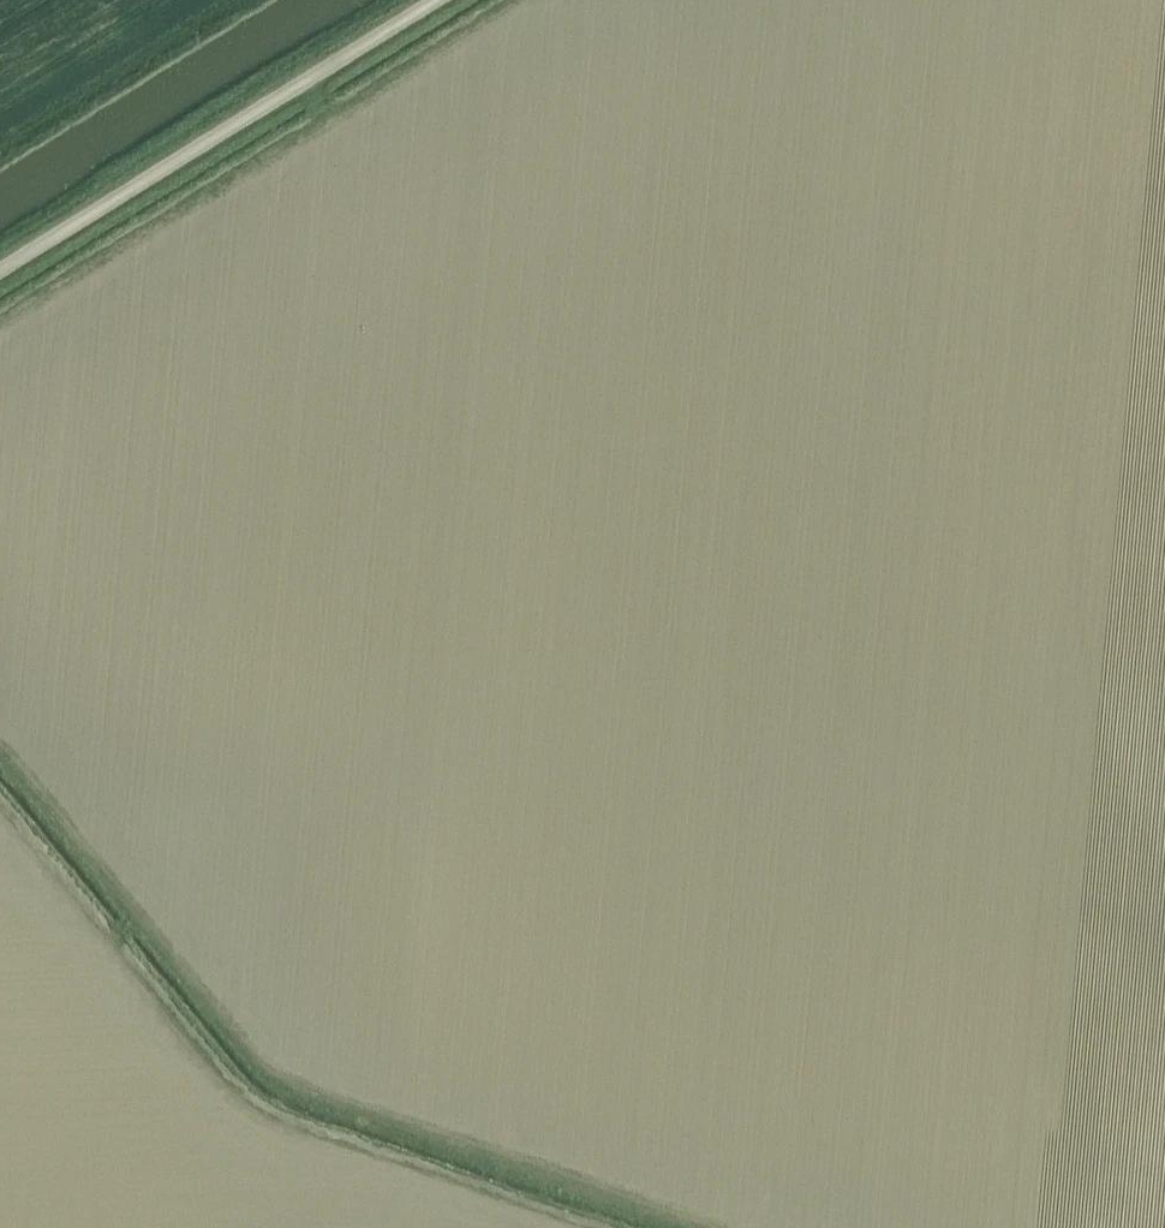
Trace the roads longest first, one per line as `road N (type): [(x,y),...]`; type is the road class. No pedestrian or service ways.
road 1 (unclassified): [(0,273),(439,0)]

